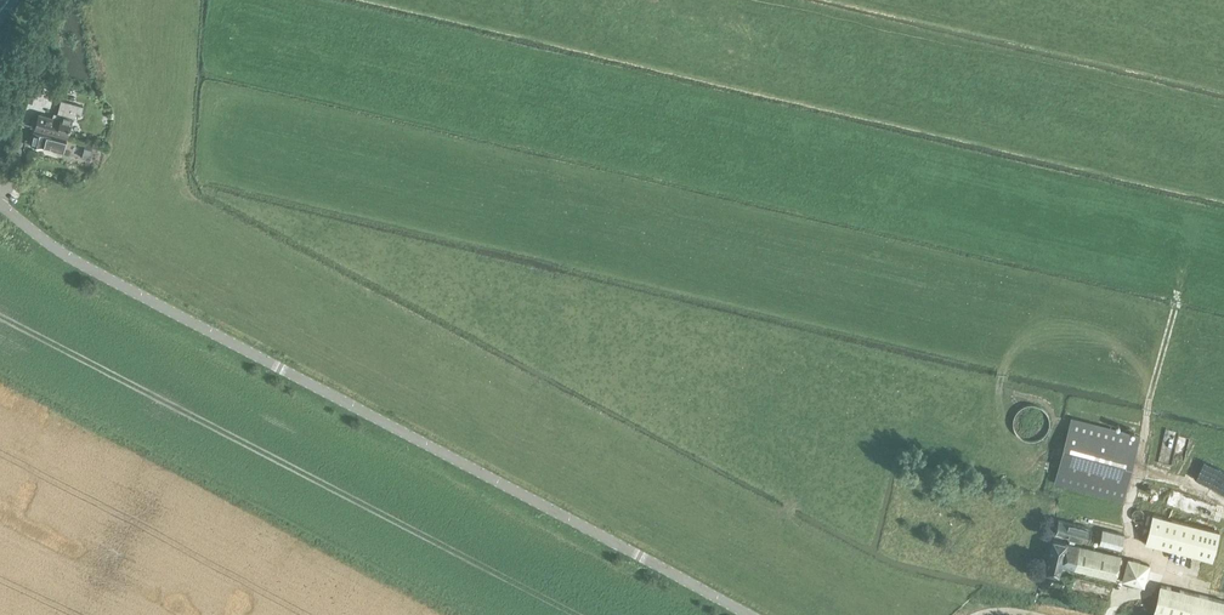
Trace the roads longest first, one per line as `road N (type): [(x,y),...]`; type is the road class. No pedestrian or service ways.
road 1 (unclassified): [(746,614),(55,248),(0,204)]
road 2 (track): [(861,0),(1200,77),(1223,76)]
road 3 (track): [(1180,293),(1127,509)]

